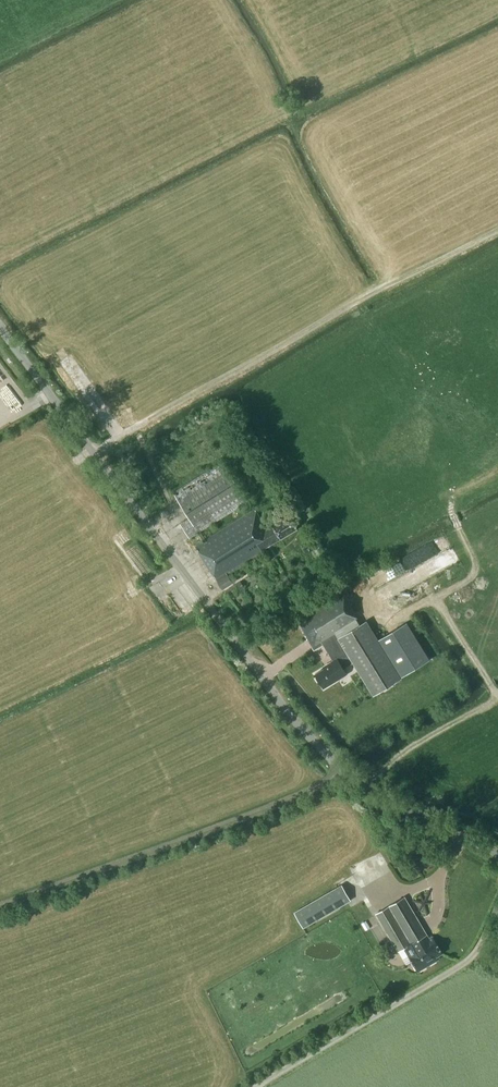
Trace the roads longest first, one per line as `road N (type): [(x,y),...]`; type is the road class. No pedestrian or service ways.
road 1 (unclassified): [(497,851),(349,770),(312,737),(0,325)]
road 2 (track): [(0,906),(349,770)]

